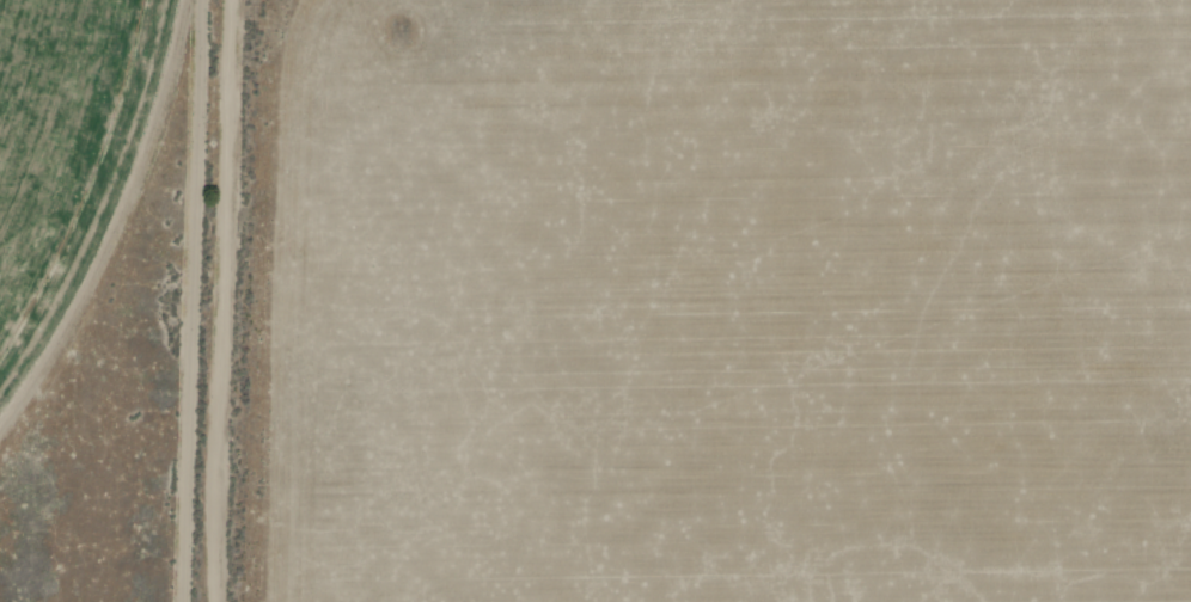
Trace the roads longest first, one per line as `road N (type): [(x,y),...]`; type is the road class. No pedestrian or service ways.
road 1 (residential): [(221,601),(242,0)]

